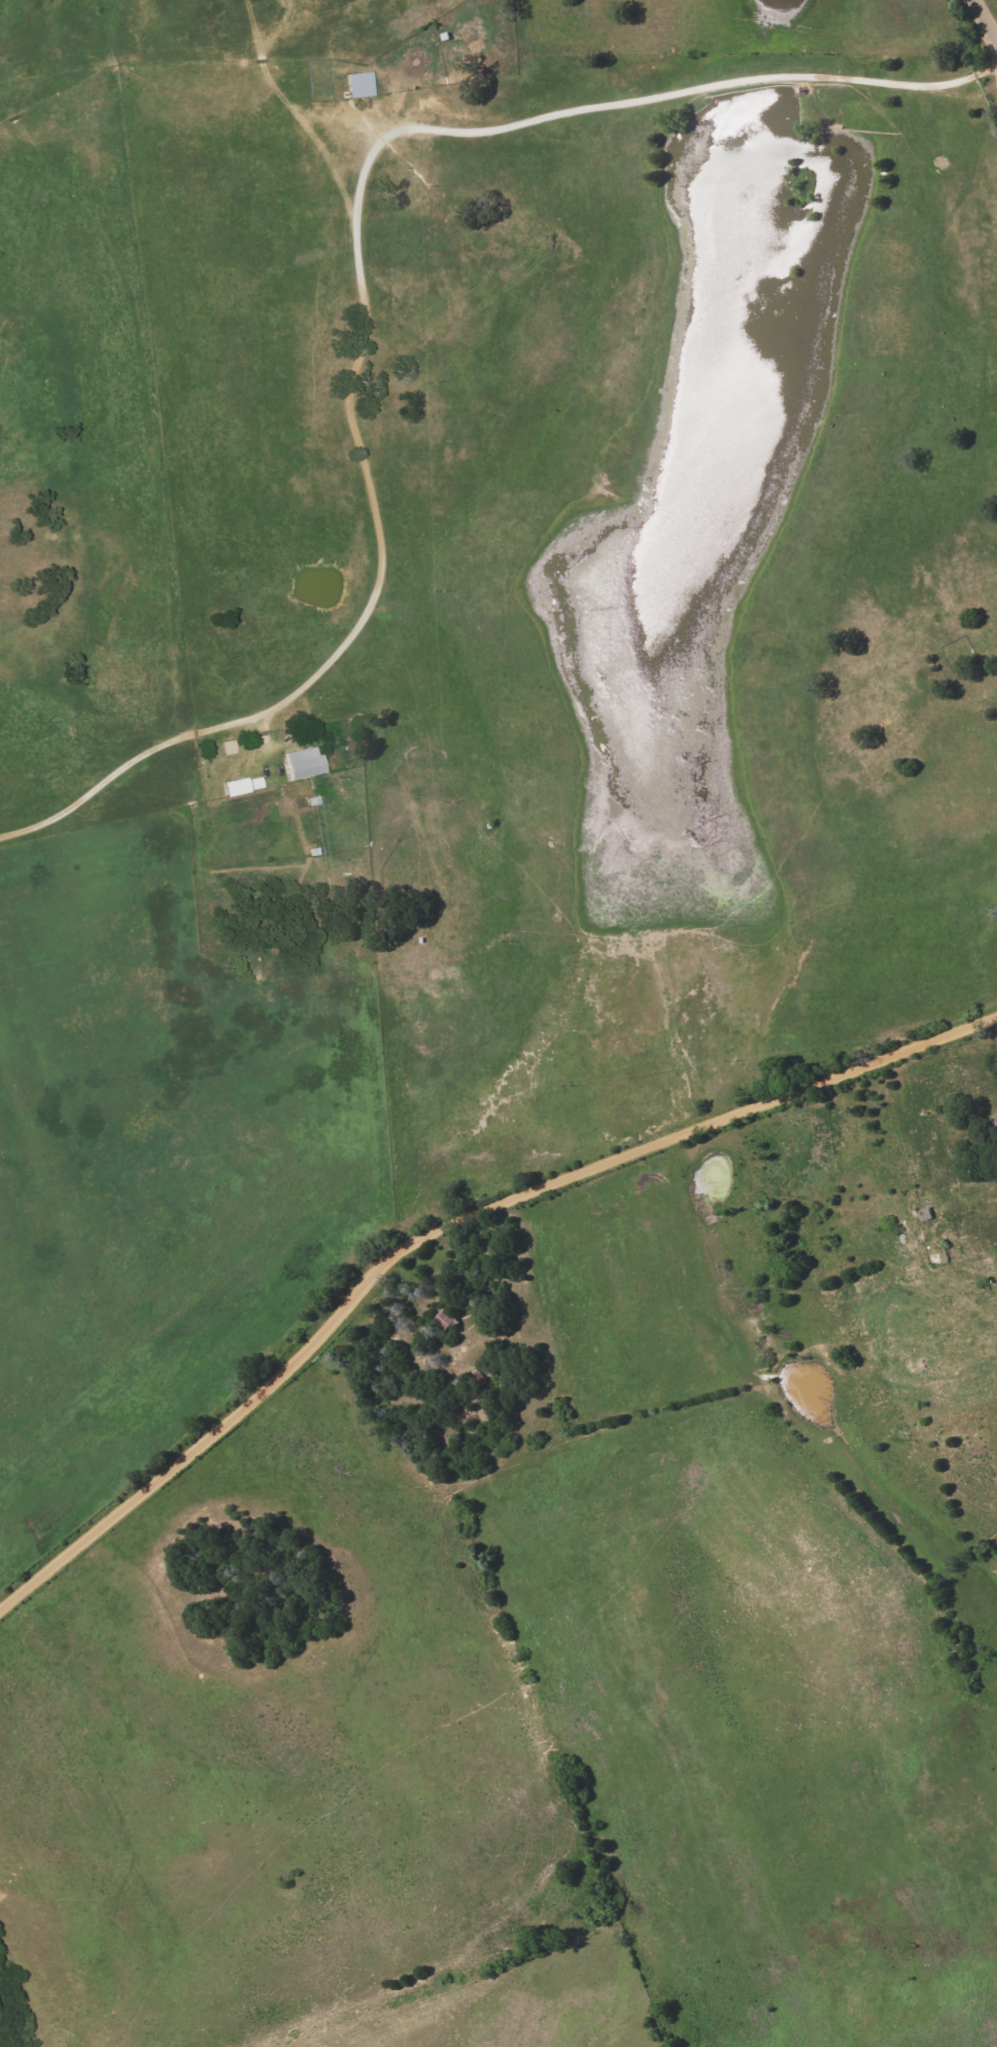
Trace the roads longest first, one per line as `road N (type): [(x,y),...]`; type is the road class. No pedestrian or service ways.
road 1 (residential): [(996,1018),(437,1226),(381,1266),(288,1370),(0,1612)]

